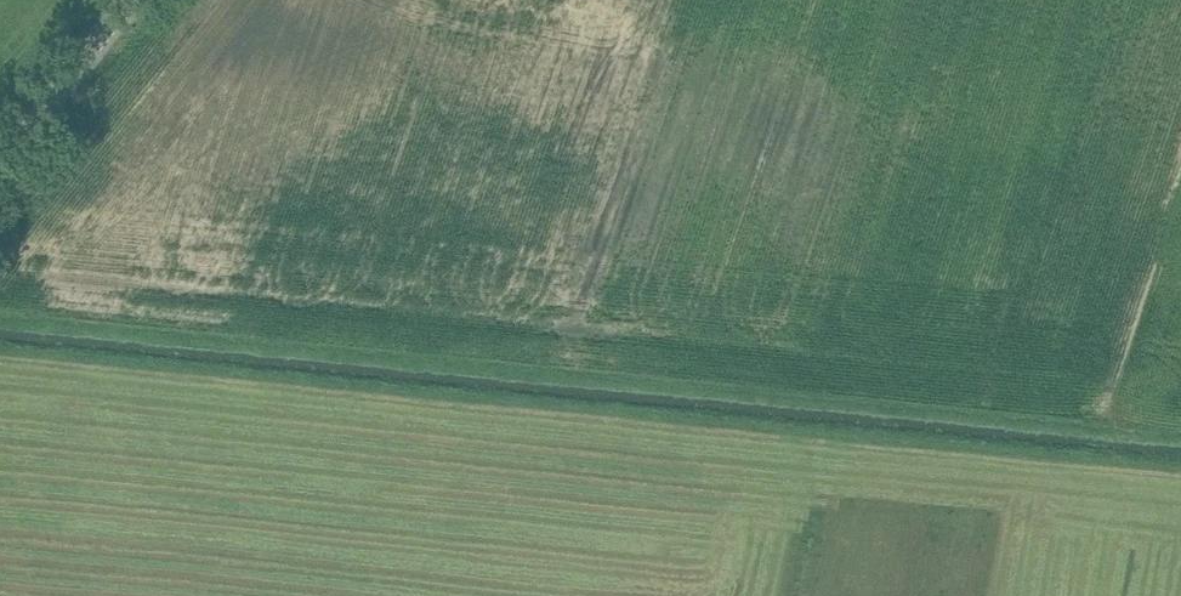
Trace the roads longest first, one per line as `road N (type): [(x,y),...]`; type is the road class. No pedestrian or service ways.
road 1 (tertiary): [(0,155),(126,0)]

